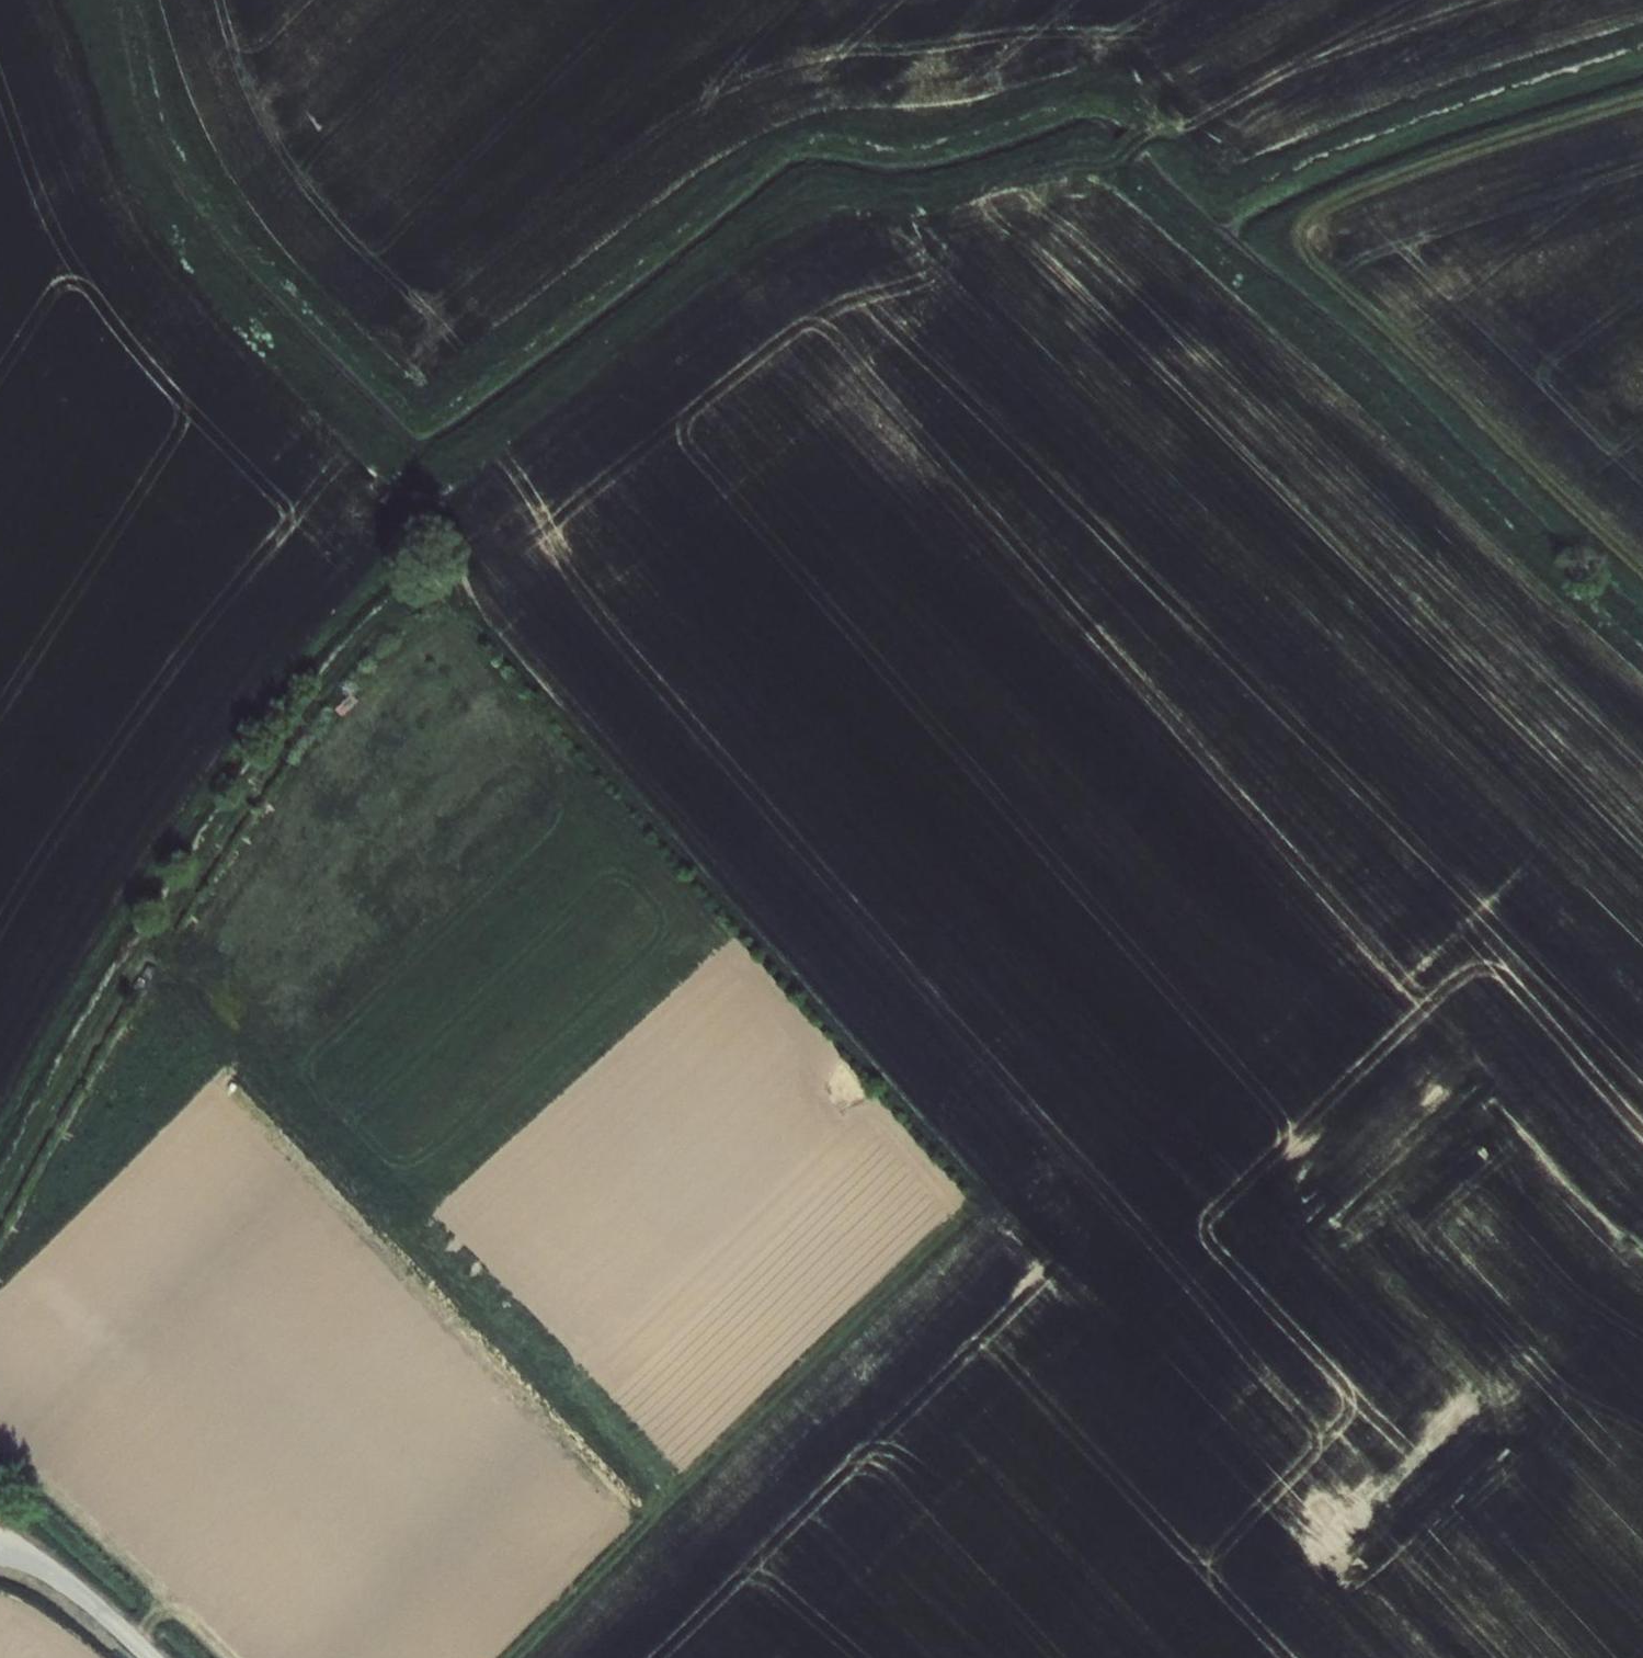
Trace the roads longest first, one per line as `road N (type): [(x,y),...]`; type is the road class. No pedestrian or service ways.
road 1 (track): [(1642,98),(1285,220),(1642,554)]
road 2 (unclassified): [(0,1552),(64,1579),(151,1657)]

